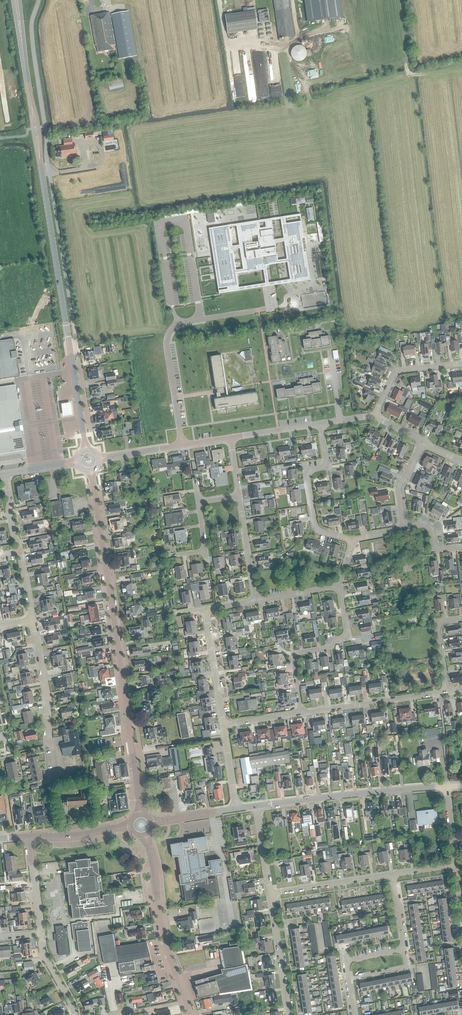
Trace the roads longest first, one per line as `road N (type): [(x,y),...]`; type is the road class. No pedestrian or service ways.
road 1 (tertiary): [(86,449),(17,0)]
road 2 (tertiary): [(141,813),(90,471)]
road 3 (tertiary): [(258,805),(446,786)]
road 4 (tertiary): [(186,1001),(145,835)]
road 5 (residential): [(301,713),(293,662),(346,633),(338,586)]
road 6 (residential): [(353,539),(314,523),(307,477),(327,464),(321,423)]
road 7 (residential): [(56,772),(32,620)]
road 8 (residential): [(301,713),(446,692)]
road 9 (residential): [(99,458),(231,438)]
road 10 (residential): [(271,893),(393,874)]
road 11 (residential): [(290,1014),(271,893)]

